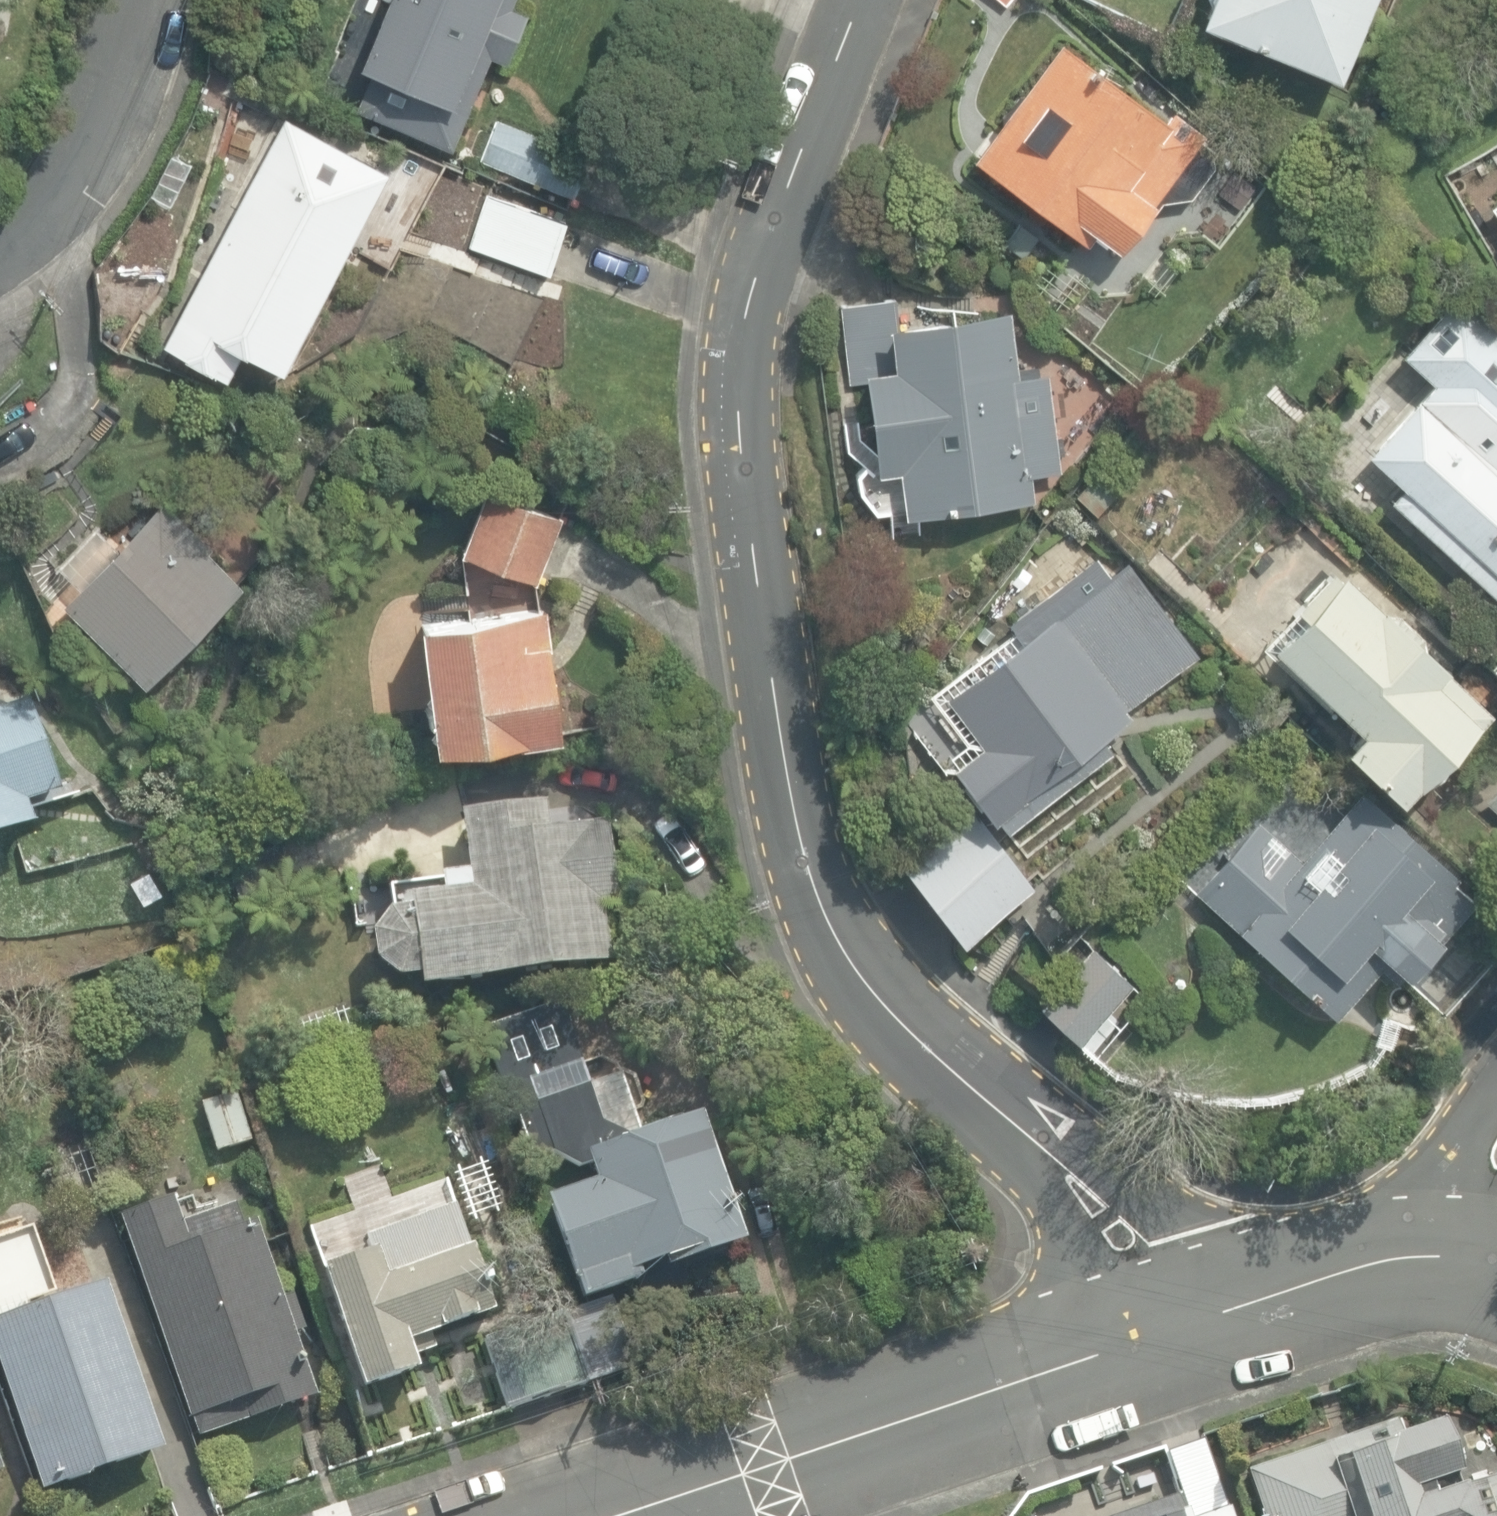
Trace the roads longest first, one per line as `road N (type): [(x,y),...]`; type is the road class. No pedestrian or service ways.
road 1 (residential): [(1163,1329),(1126,1232),(1080,1182),(899,1027),(837,932),(789,770),(755,582),(741,434),(745,314),(858,0)]
road 2 (tertiary): [(604,1515),(1163,1329)]
road 3 (tertiary): [(1163,1329),(1357,1269),(1496,1241)]
road 4 (residential): [(130,0),(101,107),(38,192),(0,223)]

